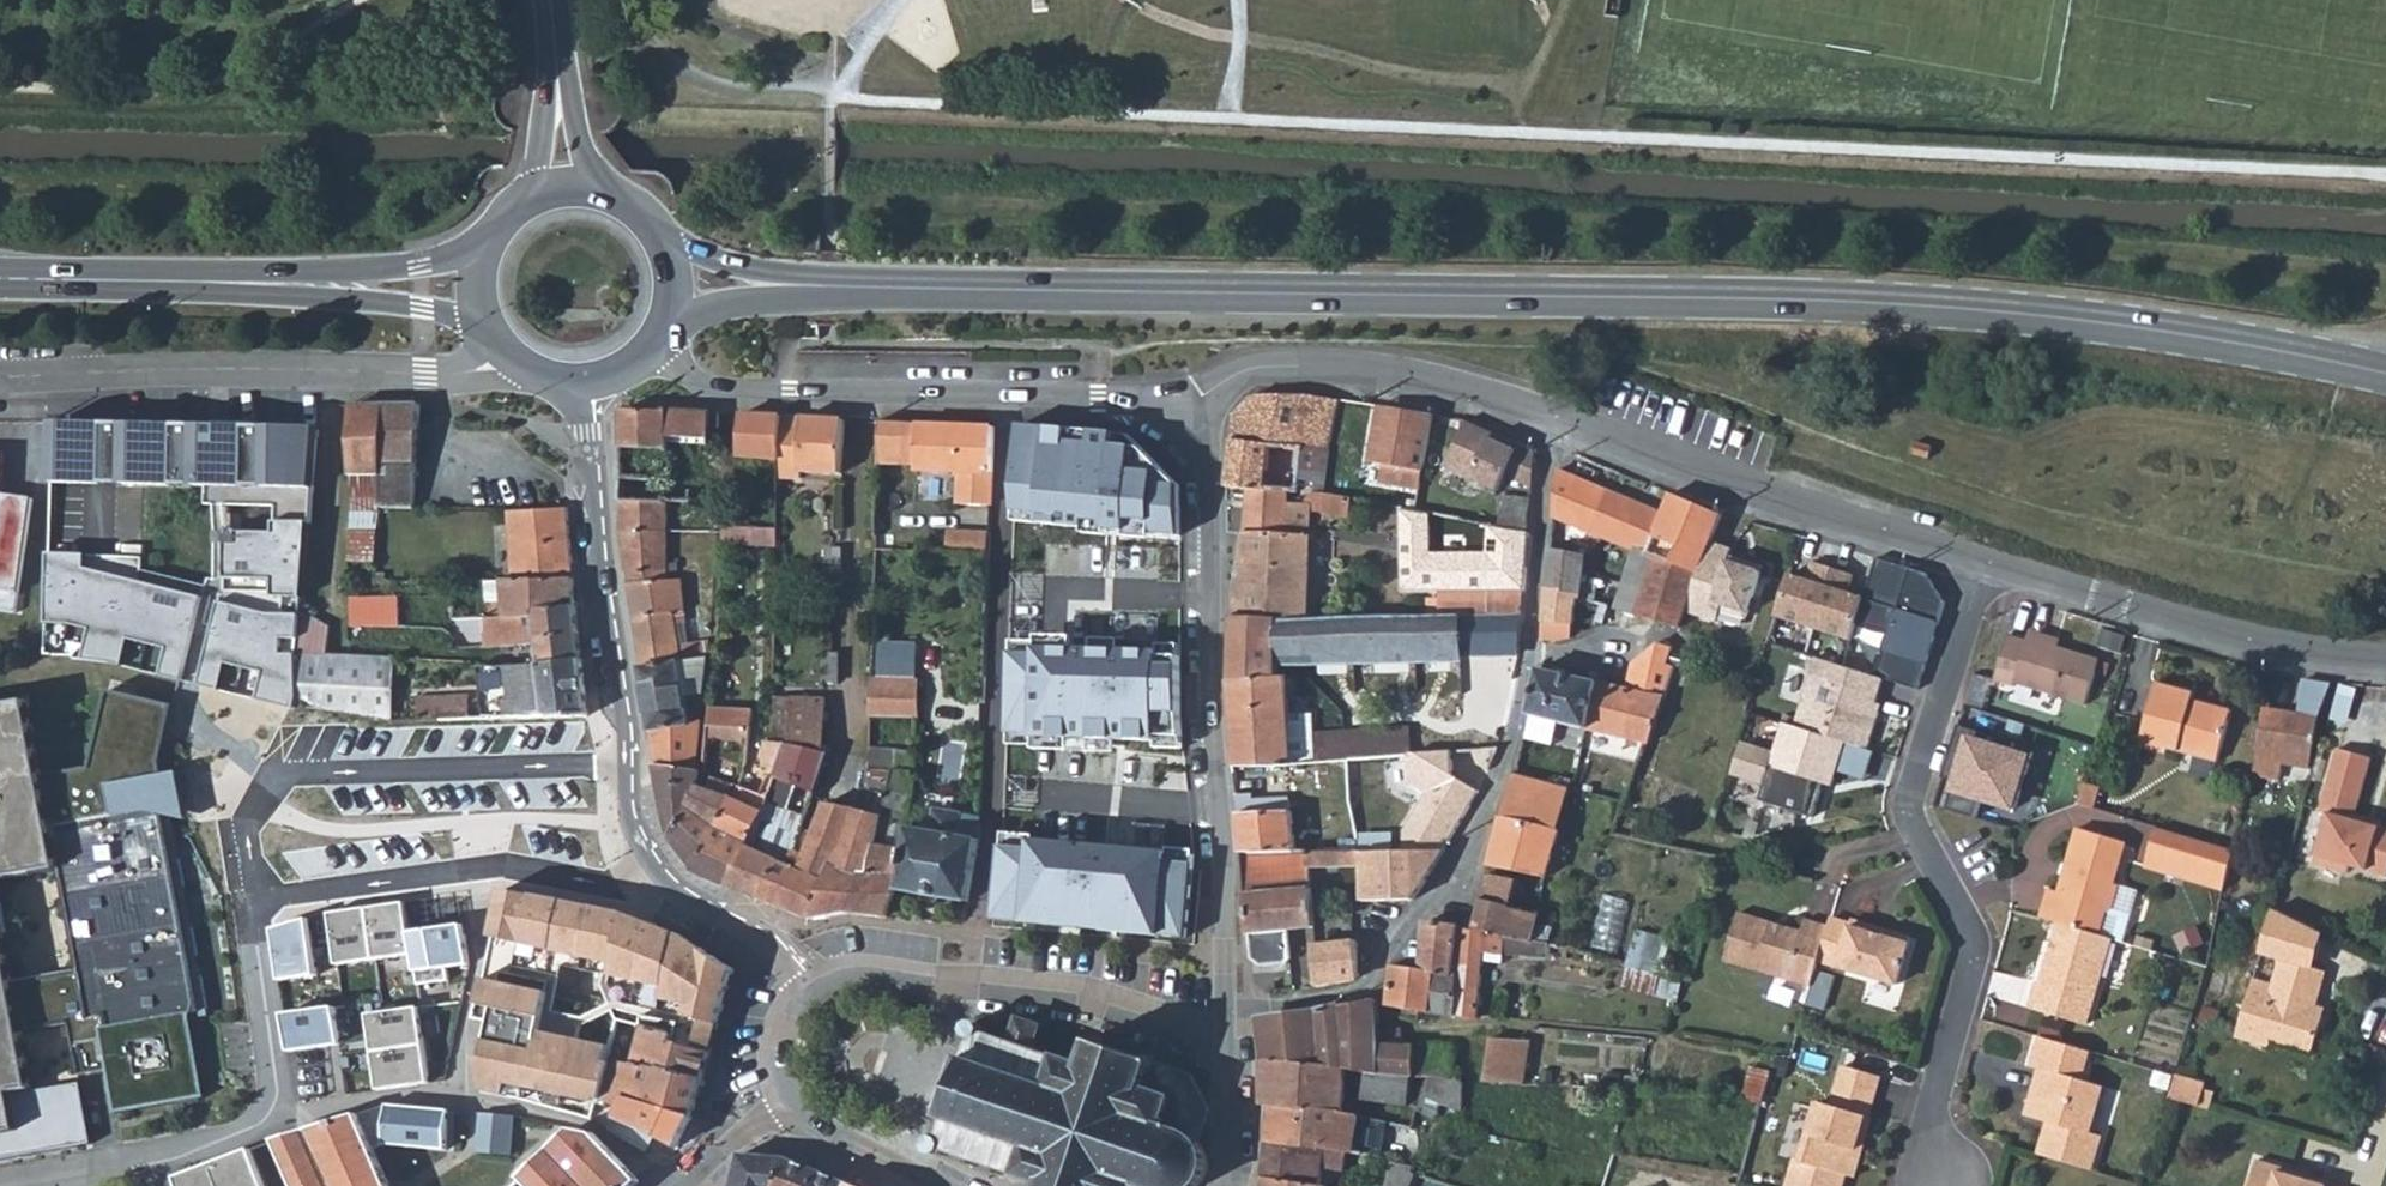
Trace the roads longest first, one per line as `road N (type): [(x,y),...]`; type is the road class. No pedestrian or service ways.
road 1 (secondary): [(2385,368),(2117,322),(1872,300),(675,278)]
road 2 (residential): [(25,1185),(154,1161),(250,1131),(269,1116),(277,1089),(253,912),(264,896),(469,866),(601,884),(656,865)]
road 3 (residential): [(1983,566),(1554,417),(1393,371),(1303,361),(1247,370),(1184,400)]
road 4 (residential): [(1983,566),(1904,819),(1972,946),(1929,1125),(1942,1185)]
road 5 (residential): [(1222,1046),(1203,506),(1184,400)]
road 6 (residential): [(1007,397),(991,842),(972,992)]
road 7 (residential): [(0,374),(426,374),(475,367),(499,344)]
road 8 (residential): [(581,381),(600,562),(628,714),(630,810),(656,865)]
road 9 (secondary): [(0,279),(423,286),(480,280)]
road 10 (residential): [(2385,655),(2345,653),(1983,566)]
road 11 (residential): [(1007,397),(727,388),(690,375),(659,338)]
road 12 (residential): [(1222,1046),(1084,1006),(972,992)]
road 13 (residential): [(656,865),(791,961),(811,995)]
road 14 (secondary): [(567,185),(552,0)]
road 15 (residential): [(790,1089),(803,1112),(841,1137),(939,1185)]
road 16 (residential): [(1184,400),(1007,397)]
road 17 (residential): [(972,992),(842,979),(811,995)]
road 18 (secondary): [(675,278),(652,218),(598,187),(567,185)]
road 19 (residential): [(676,1185),(790,1089)]
road 20 (residential): [(1222,1185),(1231,1160),(1222,1046)]
road 21 (secondary): [(567,185),(539,192),(495,228),(480,280)]

